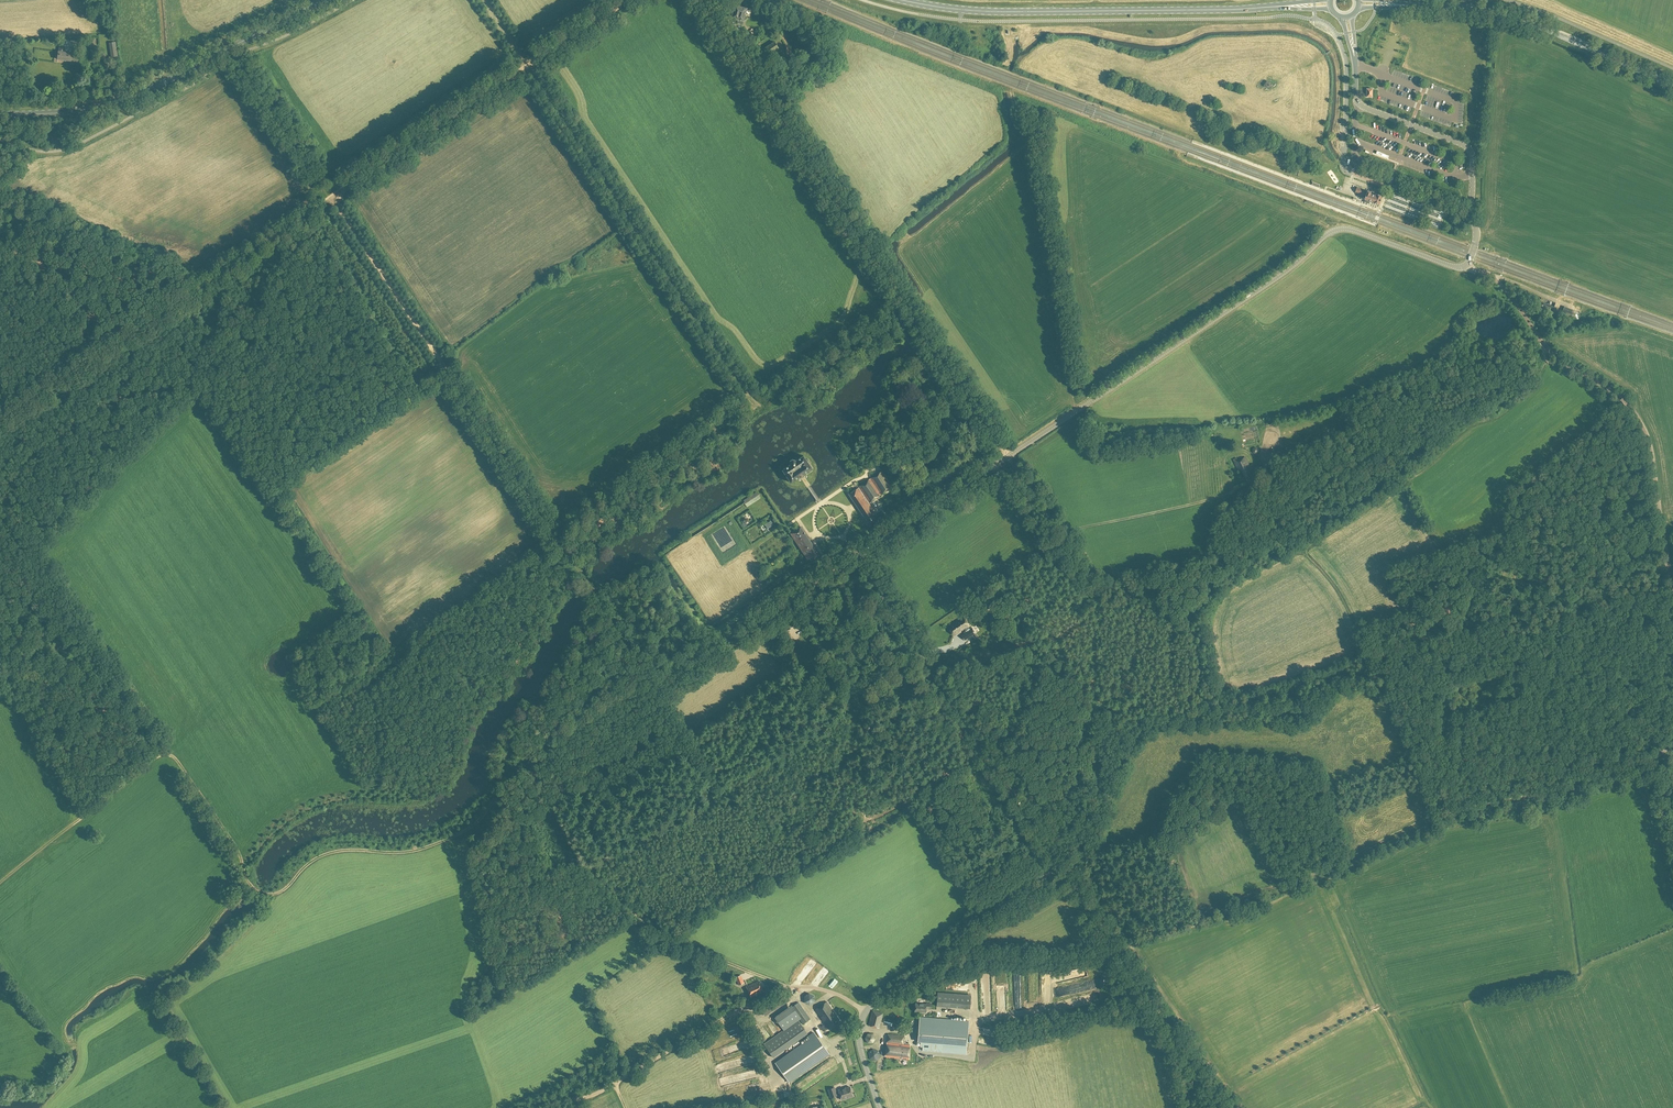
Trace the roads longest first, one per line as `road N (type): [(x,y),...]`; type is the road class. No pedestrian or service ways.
road 1 (tertiary): [(866,1011),(933,962),(968,922),(1042,877),(1053,858),(861,554),(1269,284),(1331,231),(1348,229),(1465,265)]
road 2 (track): [(528,768),(460,834),(405,851),(335,851),(266,894),(247,882),(242,857),(172,755),(162,754),(0,882)]
road 3 (track): [(329,197),(581,572)]
road 4 (unclassified): [(1672,582),(1646,440),(1630,406),(1559,359),(1497,281),(1465,265)]
road 5 (track): [(528,768),(860,555)]
road 6 (track): [(703,0),(912,314)]
road 7 (secondary): [(903,0),(987,12),(1275,7)]
road 8 (track): [(788,987),(676,943),(617,902),(572,848),(528,768)]
road 9 (secondary): [(0,114),(78,110),(140,93),(324,0)]
road 10 (tertiary): [(1465,265),(1476,236),(1472,153),(1359,104),(1356,62)]
road 11 (tertiary): [(1672,85),(1520,20),(1424,6)]
road 12 (track): [(1051,525),(1082,526),(1247,488)]
road 13 (track): [(1224,1107),(1117,944)]
road 14 (track): [(233,47),(329,197)]
road 15 (unclassified): [(713,1025),(788,987),(829,991),(866,1011)]
road 16 (track): [(912,314),(1005,451)]
road 17 (track): [(581,572),(656,688)]

